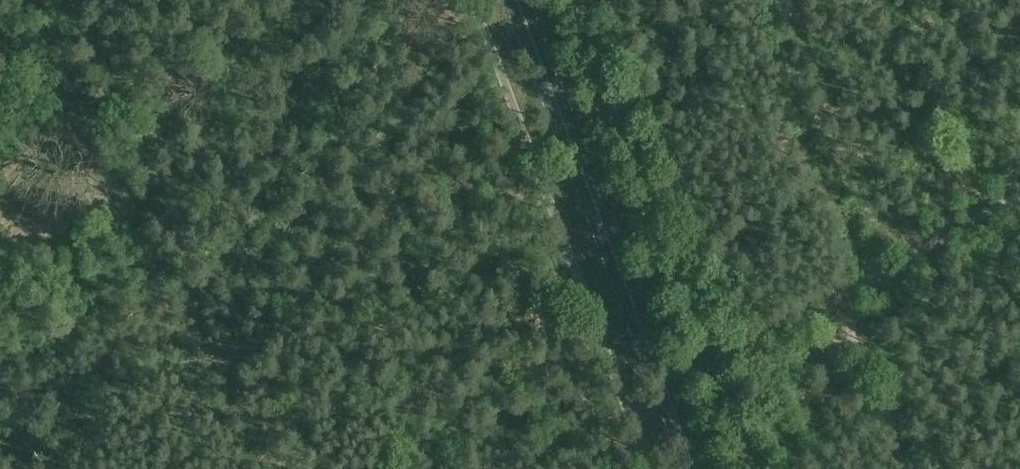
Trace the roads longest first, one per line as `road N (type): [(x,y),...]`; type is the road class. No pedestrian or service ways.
road 1 (primary): [(696,468),(518,0)]
road 2 (track): [(1019,198),(717,363)]

